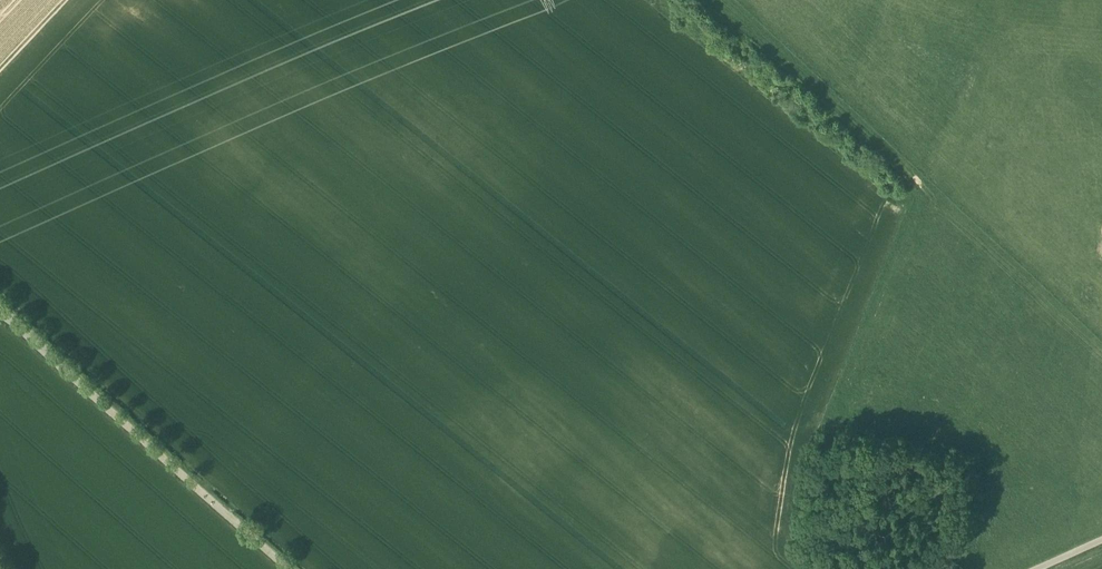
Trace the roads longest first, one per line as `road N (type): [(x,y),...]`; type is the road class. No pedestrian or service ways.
road 1 (unclassified): [(0,314),(290,568)]

